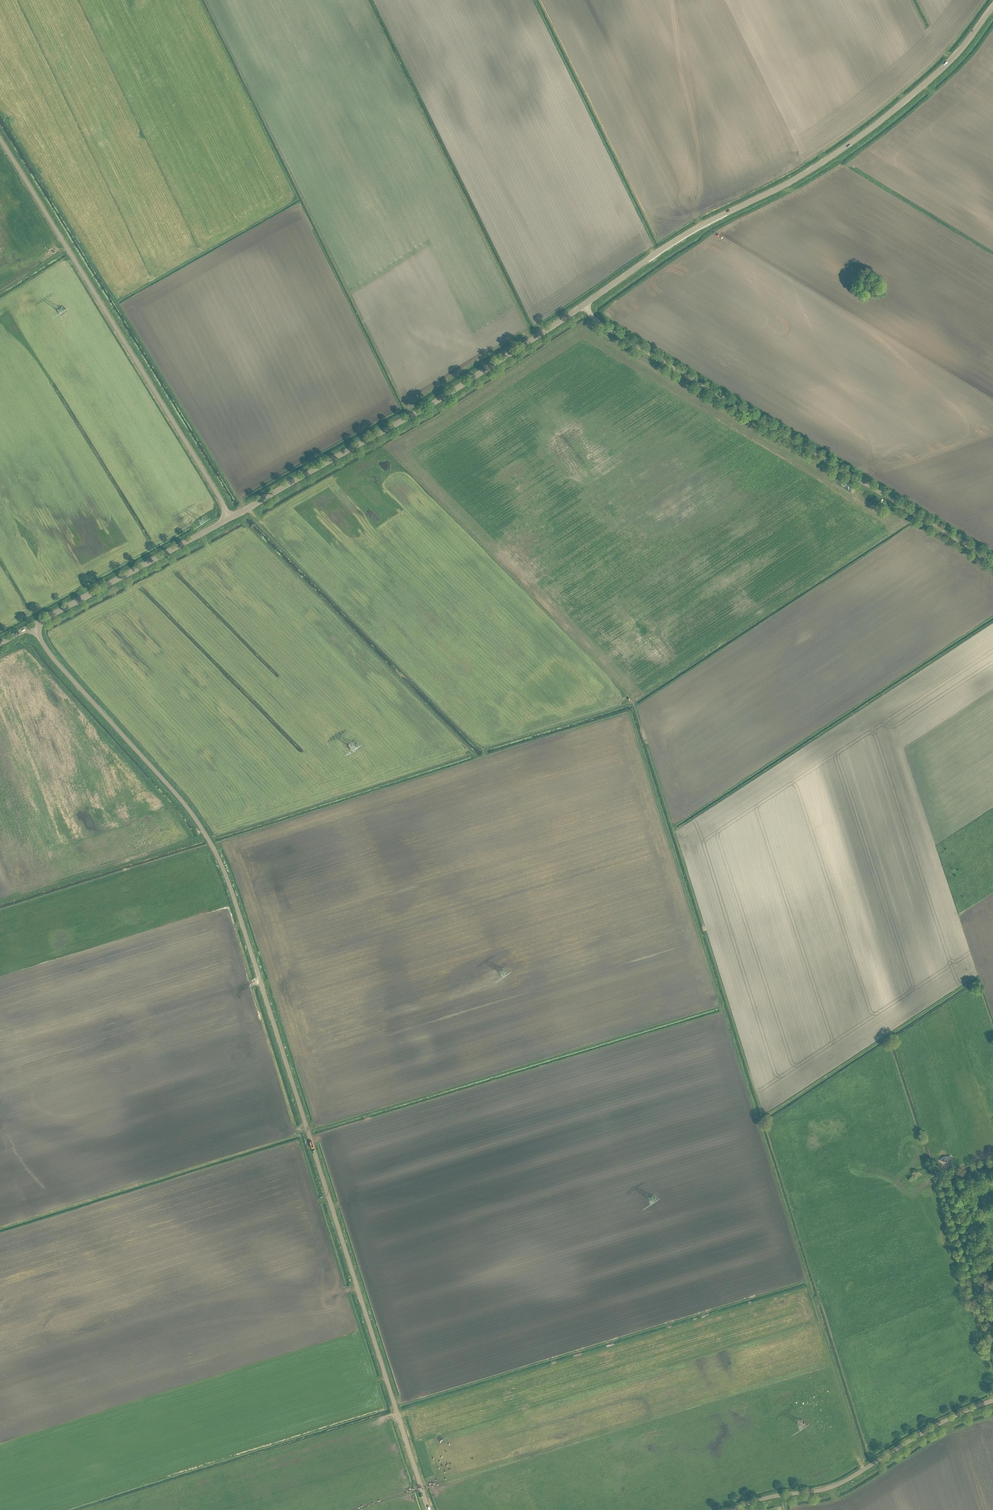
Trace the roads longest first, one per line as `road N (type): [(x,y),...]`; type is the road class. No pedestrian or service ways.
road 1 (unclassified): [(429,1509),(221,863),(185,805),(53,657),(34,625)]
road 2 (tertiary): [(585,304),(681,236),(855,140),(950,59),(992,5)]
road 3 (unclassified): [(992,561),(600,323),(585,304)]
road 4 (unclassified): [(231,517),(0,139)]
road 5 (tertiary): [(231,517),(585,304)]
road 6 (unclassified): [(728,1509),(841,1482),(992,1400)]
road 7 (tertiary): [(34,625),(231,517)]

